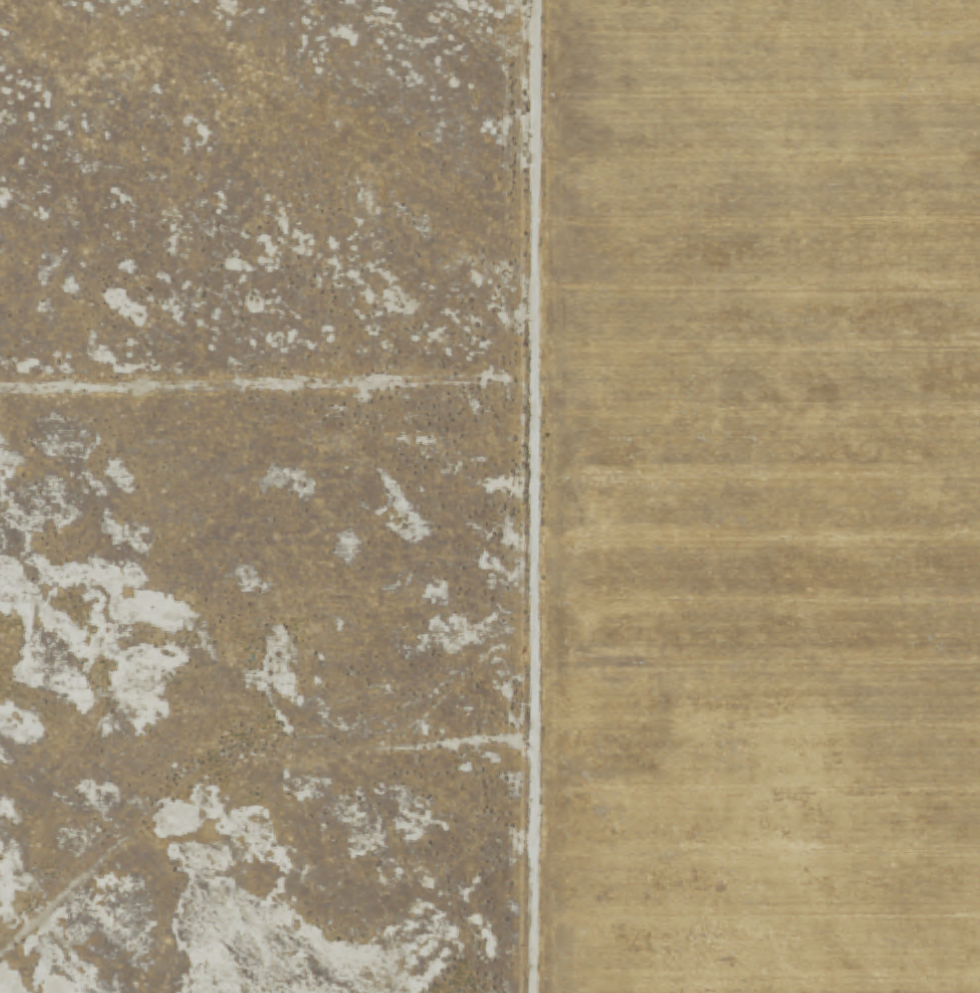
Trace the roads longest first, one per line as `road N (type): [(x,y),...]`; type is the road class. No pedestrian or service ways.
road 1 (track): [(534,0),(532,992)]

